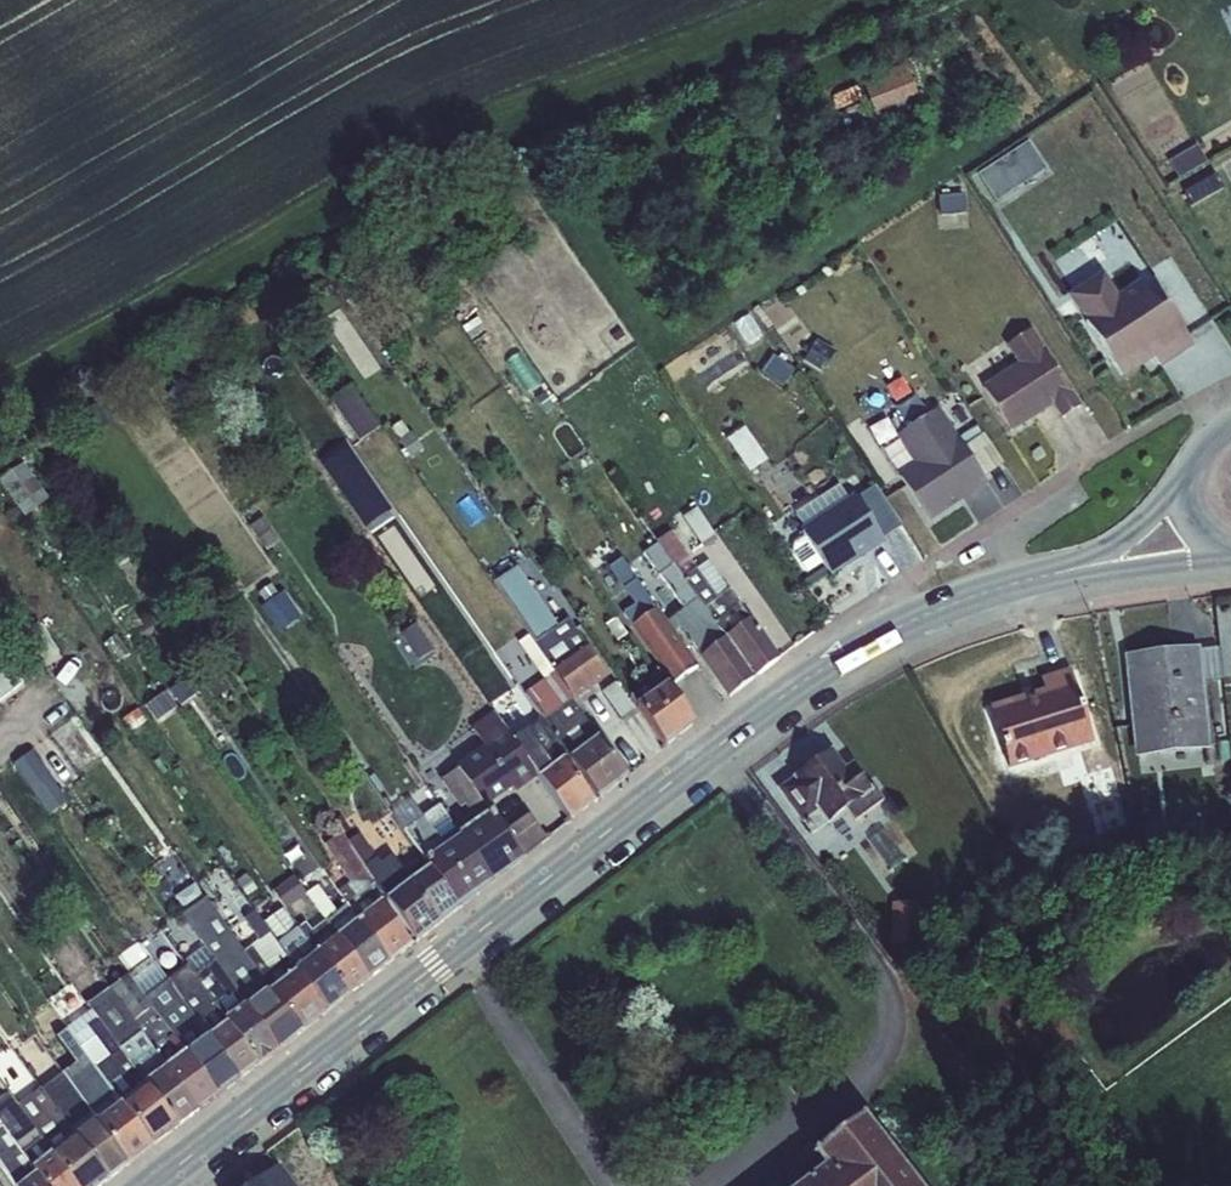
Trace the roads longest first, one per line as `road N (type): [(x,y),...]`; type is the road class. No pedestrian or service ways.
road 1 (secondary): [(155,1185),(819,673),(921,619),(1063,575)]
road 2 (secondary): [(1063,575),(1230,557)]
road 3 (secondary): [(1186,473),(1131,537),(1063,575)]

